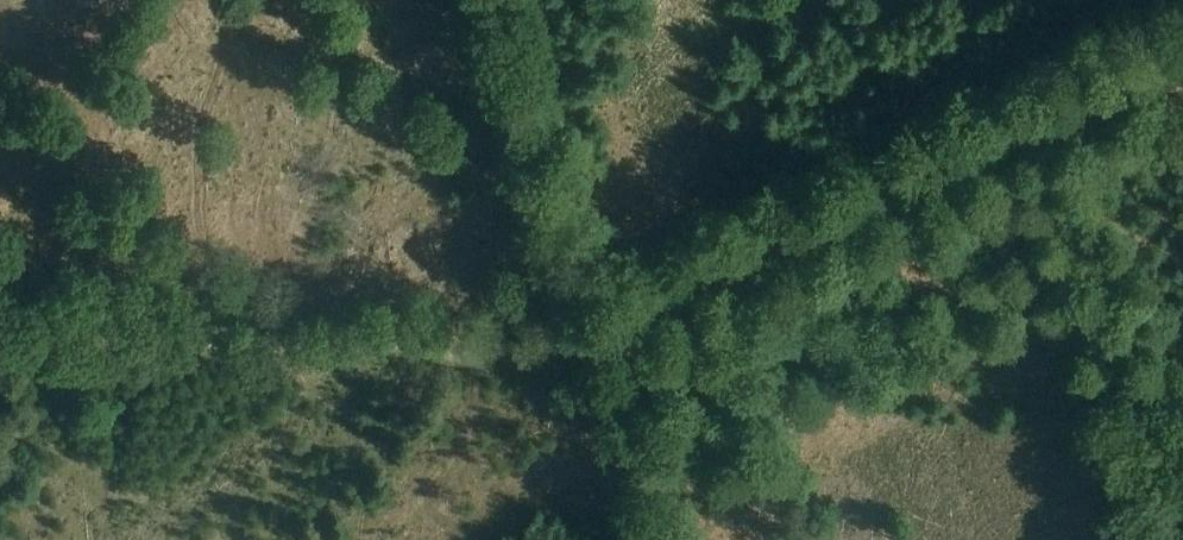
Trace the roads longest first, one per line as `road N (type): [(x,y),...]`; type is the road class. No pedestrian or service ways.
road 1 (track): [(0,336),(497,356),(583,347),(1182,50)]
road 2 (track): [(639,539),(472,0)]

